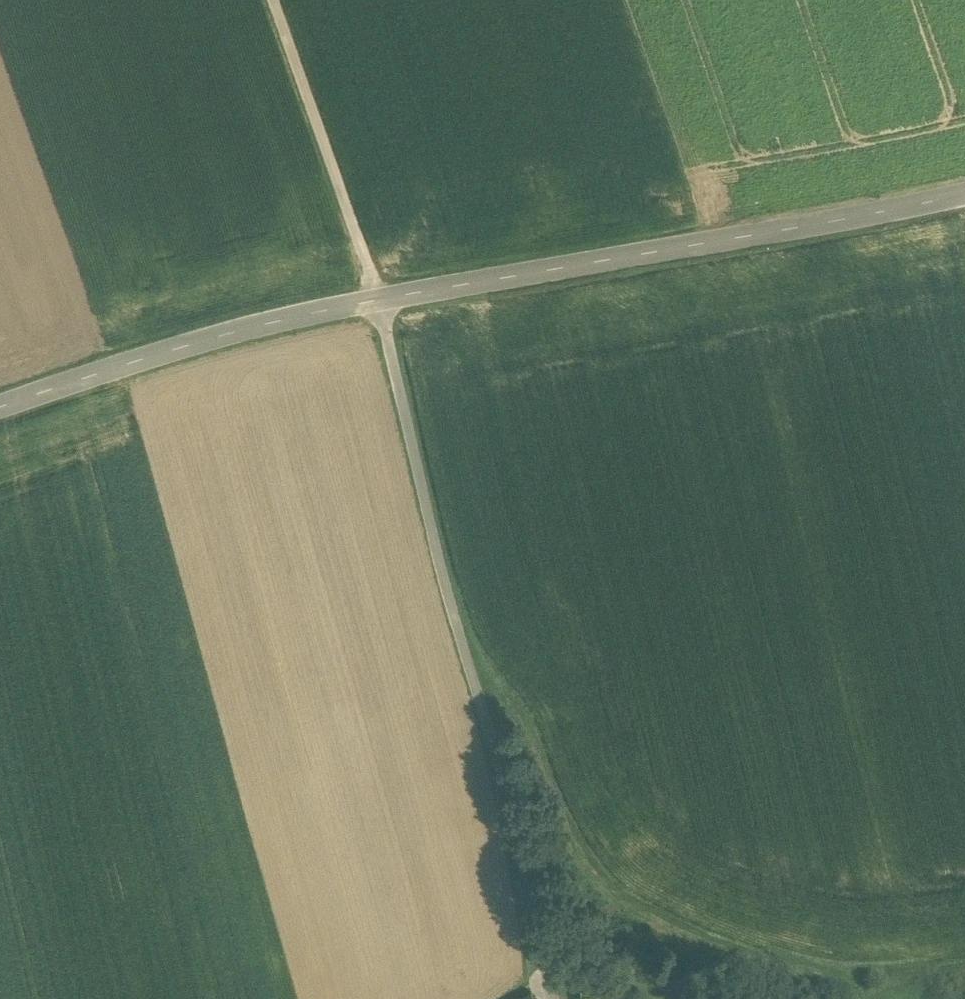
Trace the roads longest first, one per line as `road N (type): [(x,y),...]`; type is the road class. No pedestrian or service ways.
road 1 (track): [(500,998),(542,968),(378,301),(276,0)]
road 2 (tertiary): [(964,194),(378,301),(227,335),(0,407)]
road 3 (track): [(964,970),(776,992),(608,915),(541,725),(478,689)]

